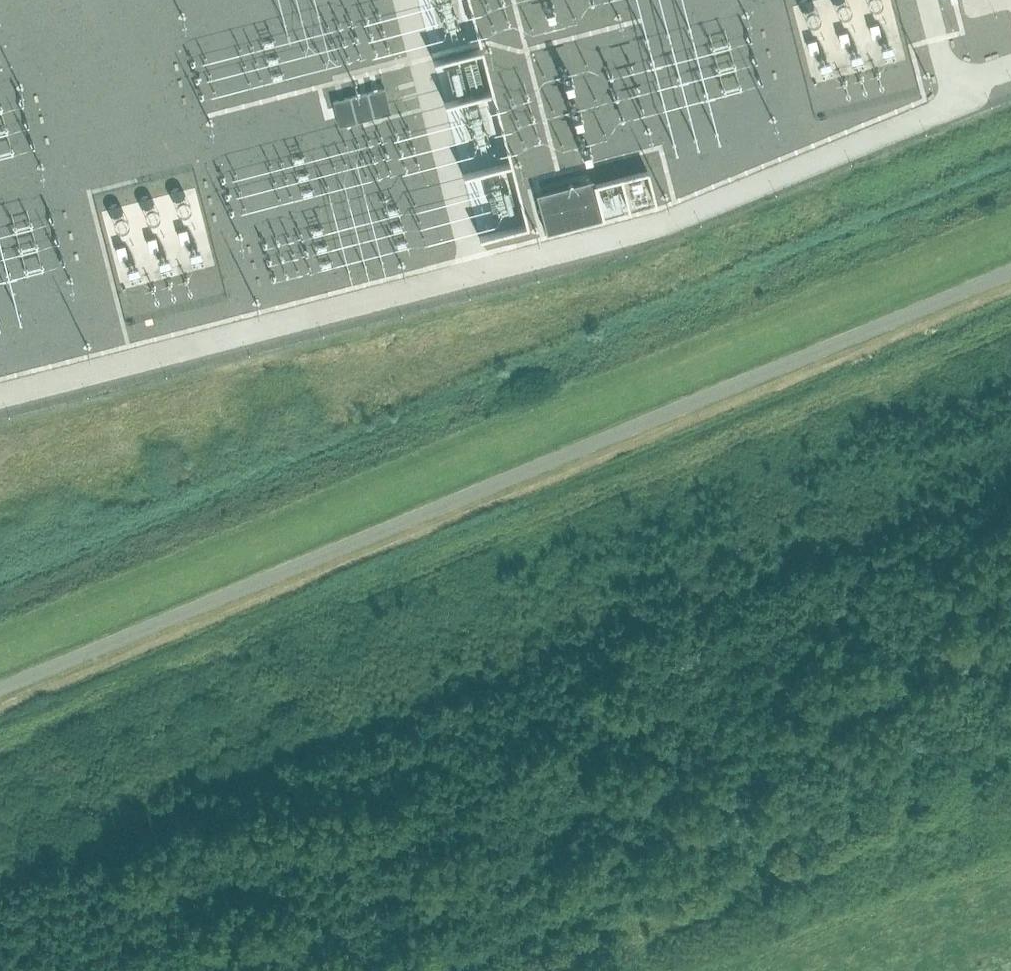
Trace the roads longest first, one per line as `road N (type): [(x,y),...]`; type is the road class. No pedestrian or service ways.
road 1 (unclassified): [(0,689),(1010,284)]

